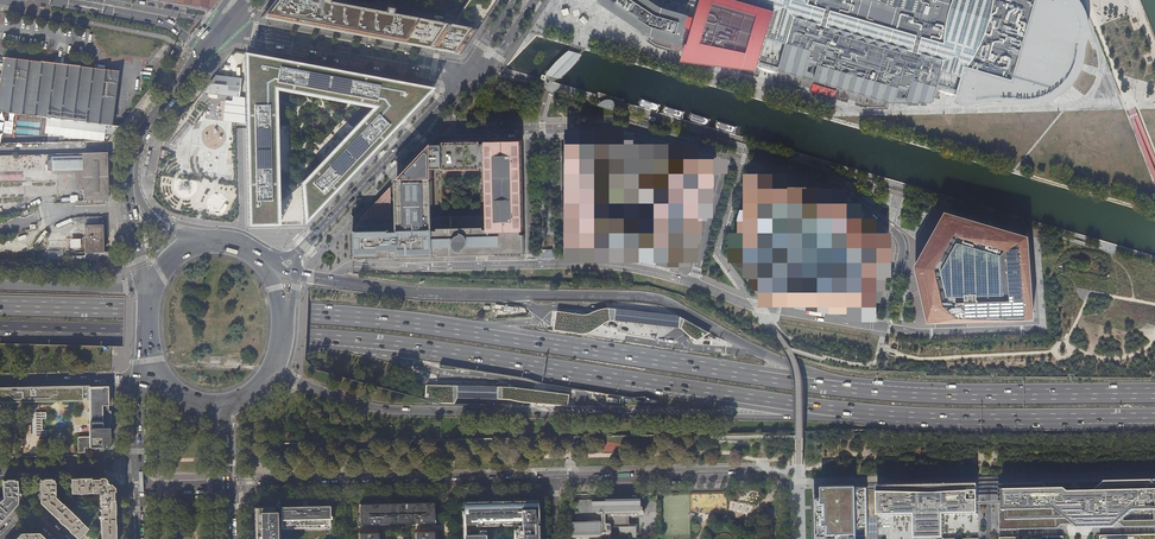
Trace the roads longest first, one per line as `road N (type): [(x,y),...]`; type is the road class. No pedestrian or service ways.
road 1 (trunk): [(861,387),(357,317),(0,306)]
road 2 (trunk): [(0,331),(389,345),(830,411)]
road 3 (trunk): [(861,387),(787,365),(664,302),(417,292),(297,274)]
road 4 (trunk): [(271,377),(397,410),(783,417),(830,411)]
road 5 (trunk): [(830,411),(1154,416)]
road 6 (residential): [(231,485),(552,481)]
road 7 (trunk): [(1154,393),(861,387)]
road 8 (residential): [(297,254),(470,75)]
road 9 (residential): [(989,538),(988,478),(1154,474)]
road 10 (residential): [(552,481),(768,476)]
road 11 (residential): [(470,75),(285,43)]
road 12 (primary): [(206,48),(144,134),(131,175),(135,207)]
road 13 (residential): [(48,0),(161,21),(206,48)]
road 14 (trunk): [(146,287),(0,284)]
road 15 (residential): [(0,469),(139,466)]
road 16 (trunk): [(0,379),(137,379)]

